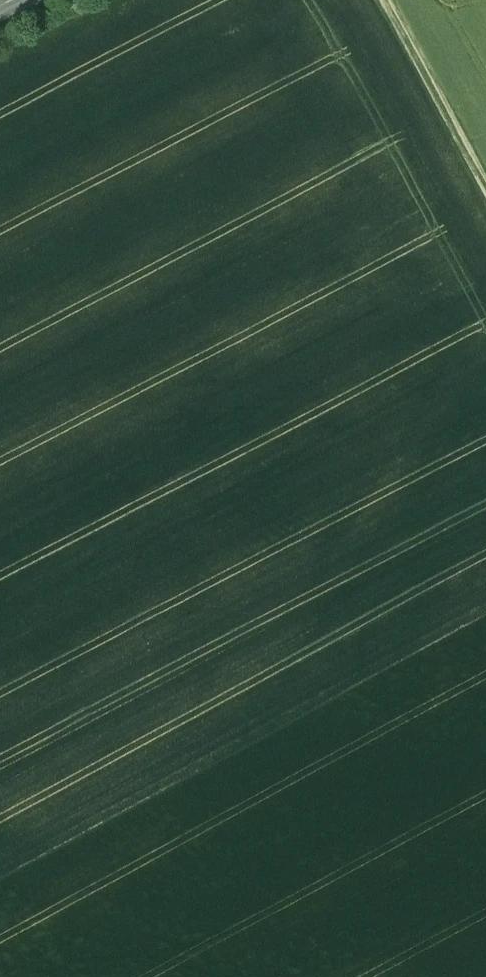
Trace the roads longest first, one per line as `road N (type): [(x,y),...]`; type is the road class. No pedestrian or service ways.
road 1 (track): [(485,193),(382,0)]

